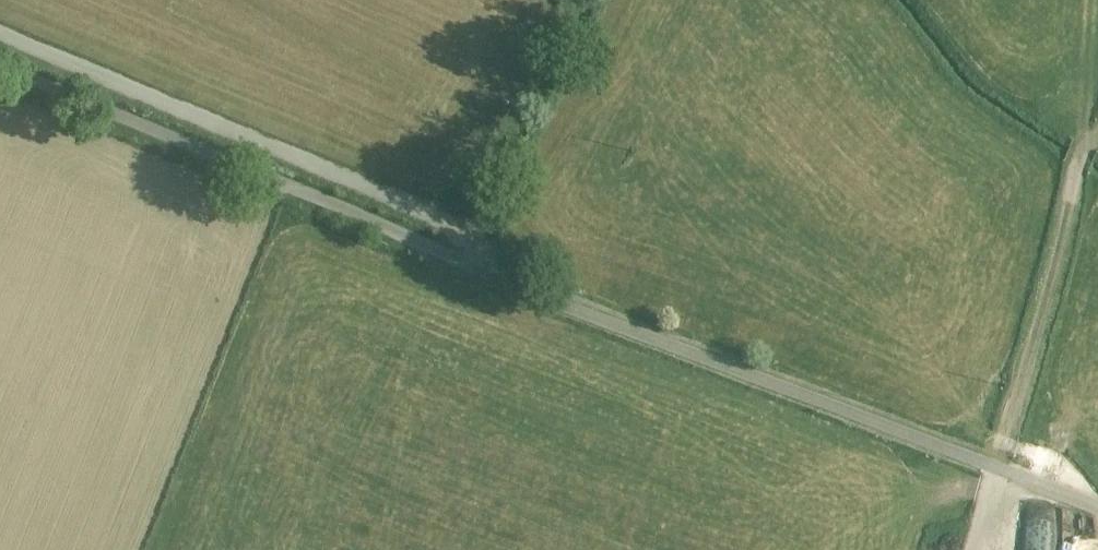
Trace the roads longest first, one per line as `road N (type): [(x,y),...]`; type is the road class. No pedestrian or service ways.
road 1 (residential): [(1097,503),(426,248),(0,72)]

